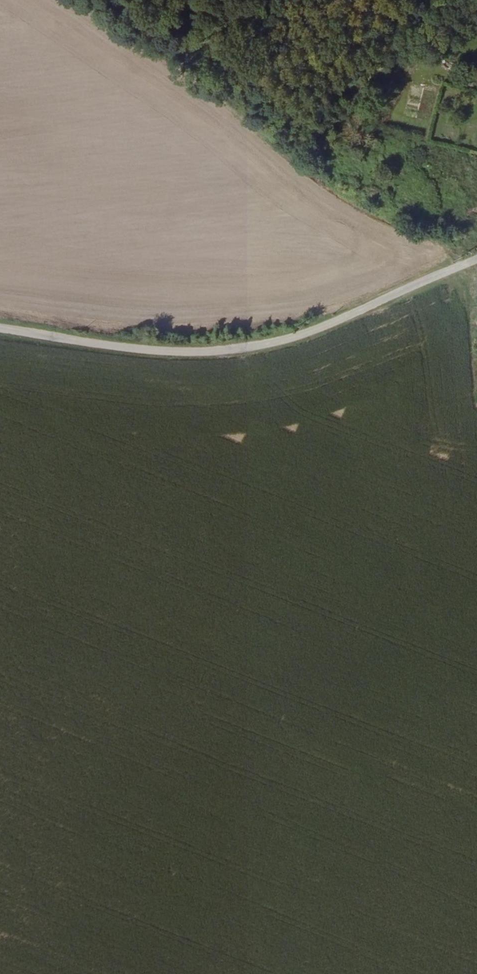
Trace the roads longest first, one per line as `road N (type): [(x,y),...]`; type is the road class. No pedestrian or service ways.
road 1 (unclassified): [(0,330),(166,352),(262,346),(318,331),(476,261)]

